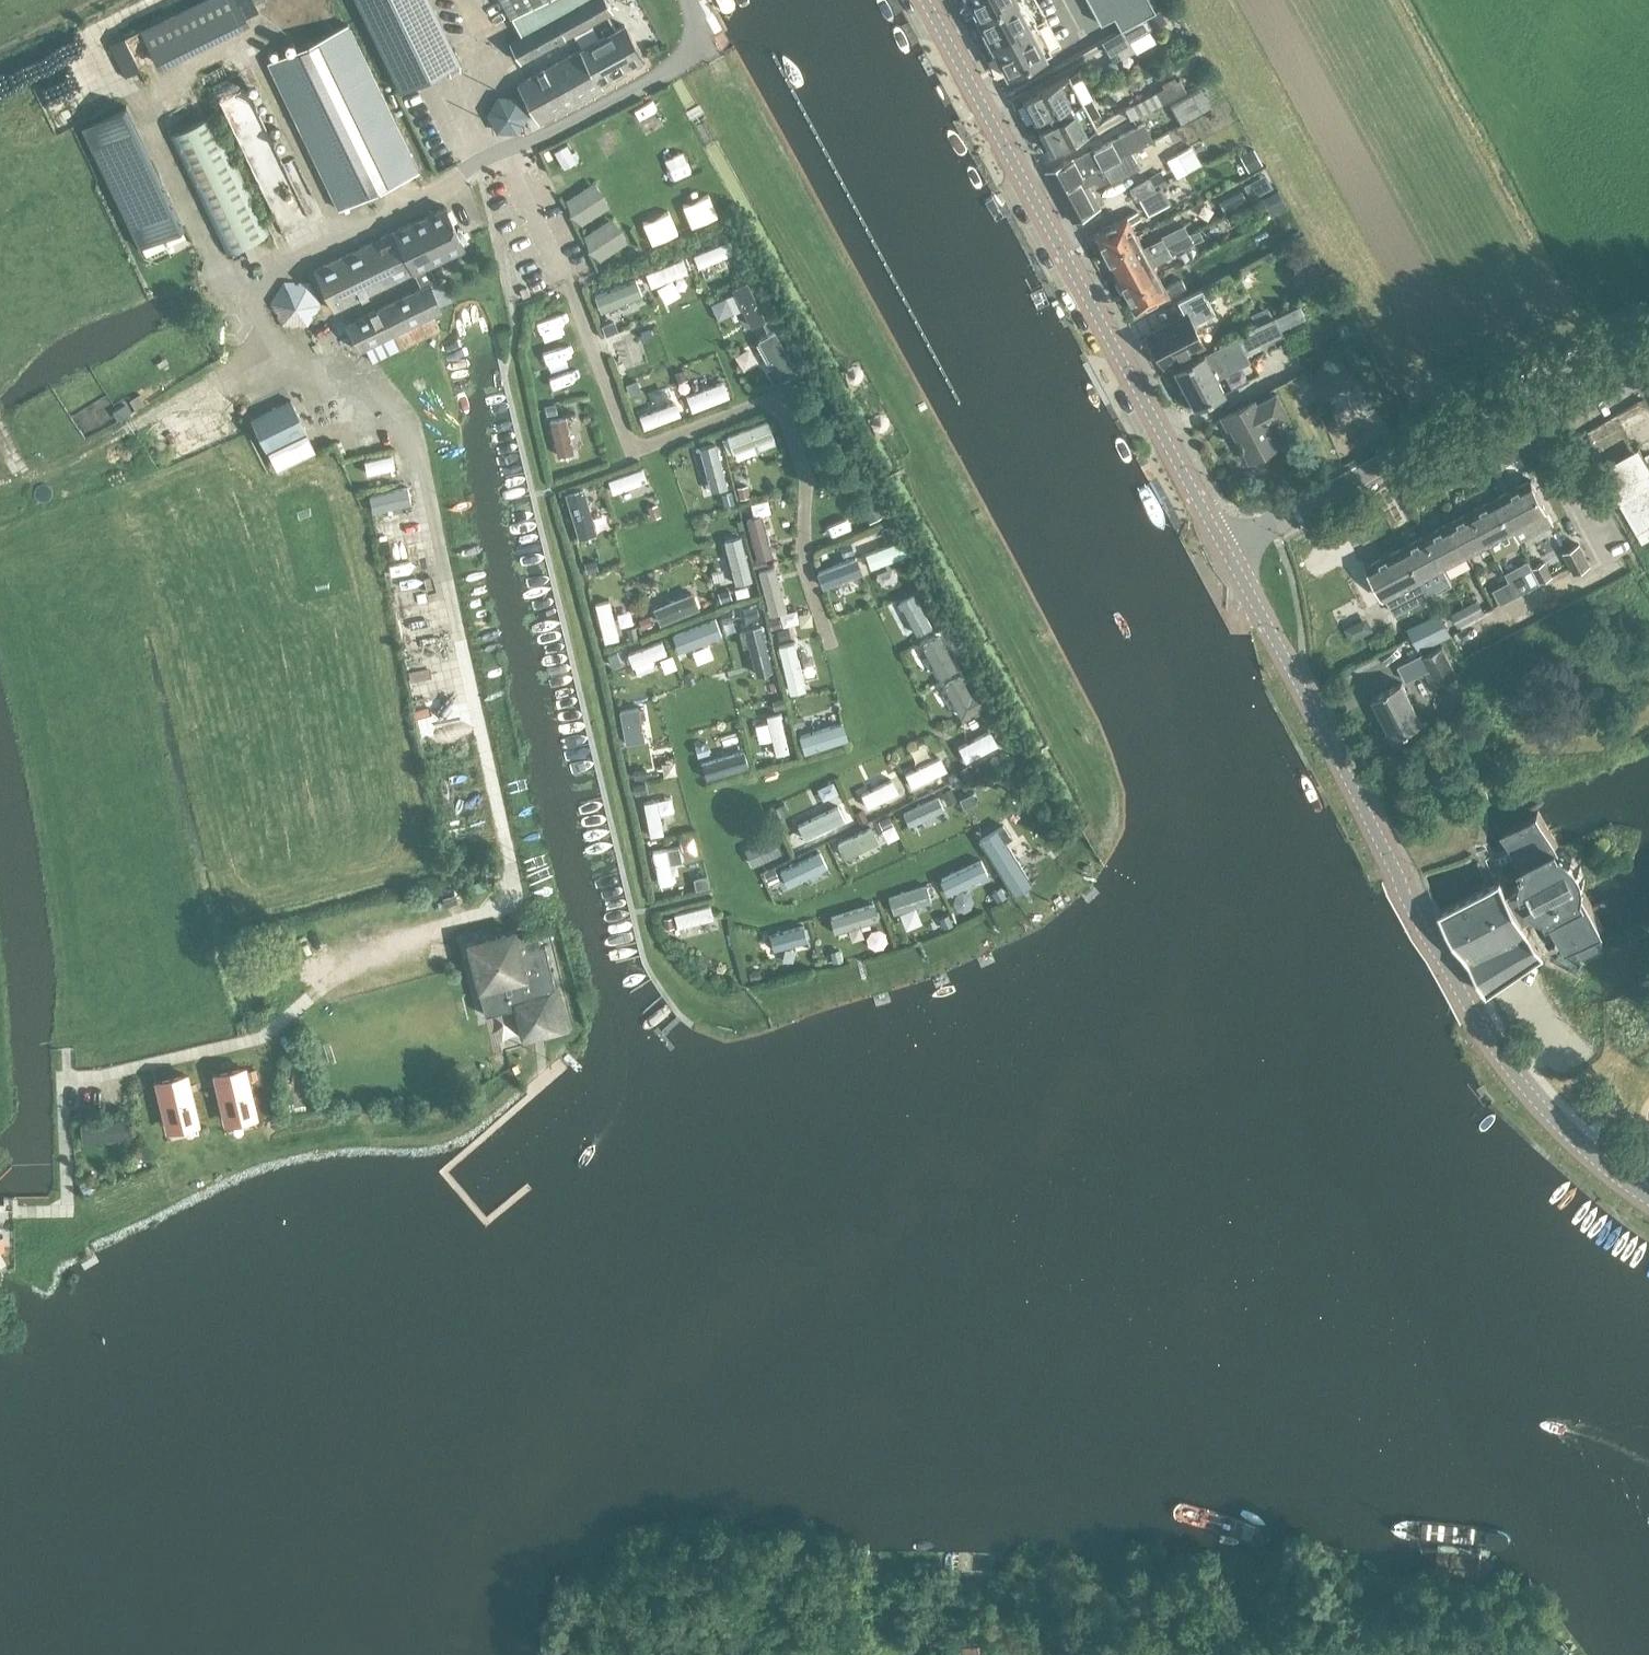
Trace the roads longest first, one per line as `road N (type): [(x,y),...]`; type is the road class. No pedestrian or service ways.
road 1 (tertiary): [(1648,1198),(1599,1163),(1499,1053),(1227,551)]
road 2 (tertiary): [(1227,551),(926,0)]
road 3 (track): [(455,922),(362,946),(269,1035),(103,1077),(62,1077),(67,1206),(15,1211)]
road 4 (unclassified): [(1227,551),(1580,354),(1648,336)]
road 5 (track): [(278,354),(84,454),(0,483)]
road 6 (unclassified): [(513,152),(677,64),(695,38),(687,0)]

